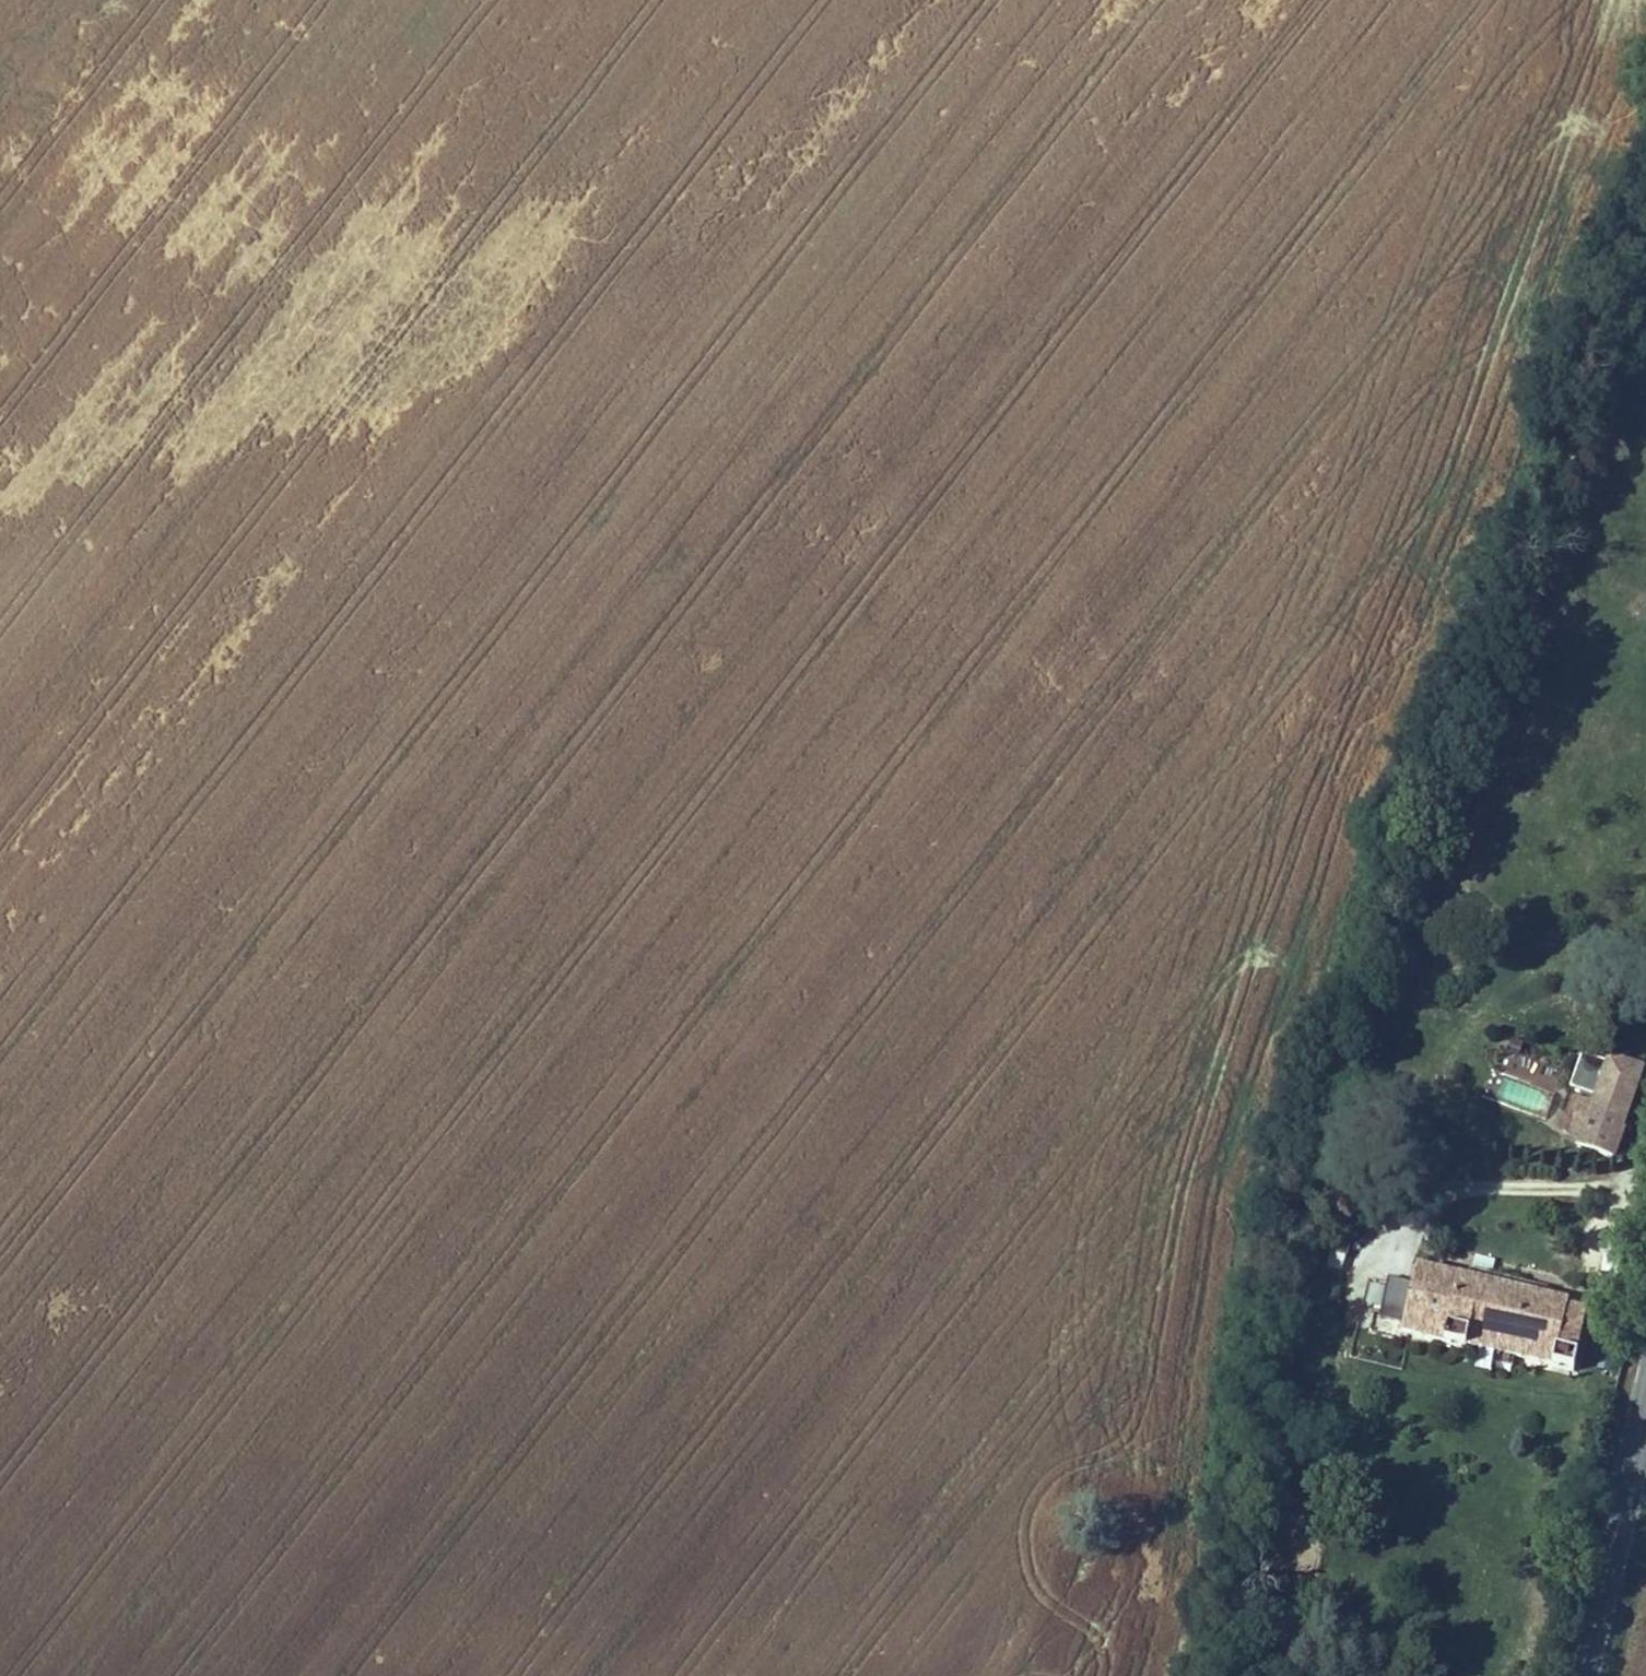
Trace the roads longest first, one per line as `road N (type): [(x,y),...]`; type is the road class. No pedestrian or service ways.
road 1 (secondary): [(1582,1675),(1645,1436)]

